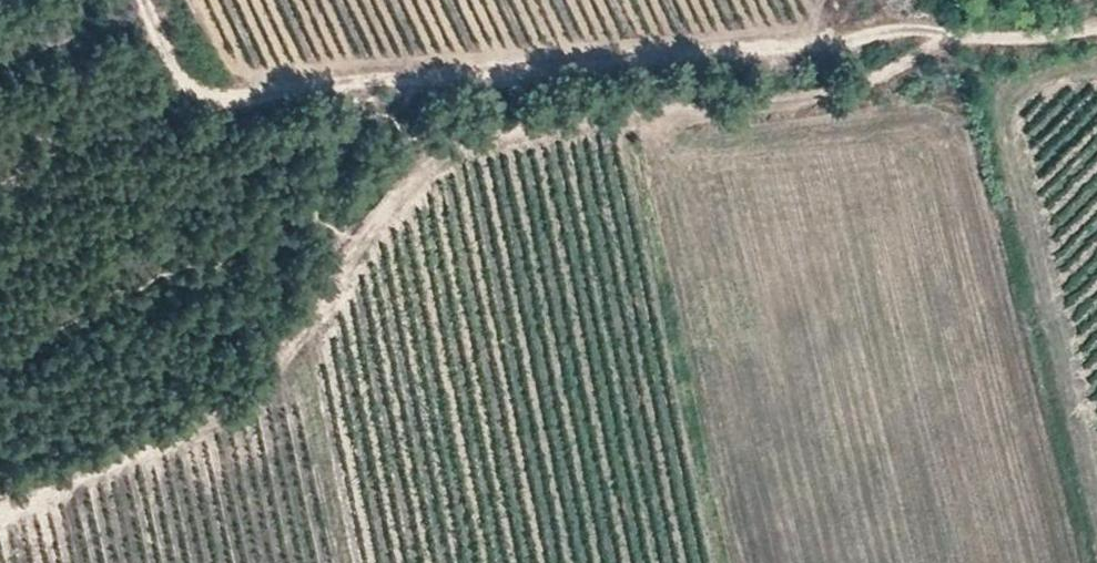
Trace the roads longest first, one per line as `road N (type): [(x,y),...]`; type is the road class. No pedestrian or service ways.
road 1 (track): [(1096,28),(1035,44),(940,40),(856,88),(601,115),(480,143),(404,171),(316,322),(249,386),(163,444),(0,512)]
road 2 (track): [(940,40),(538,63),(322,95),(217,101),(163,55),(141,0)]

